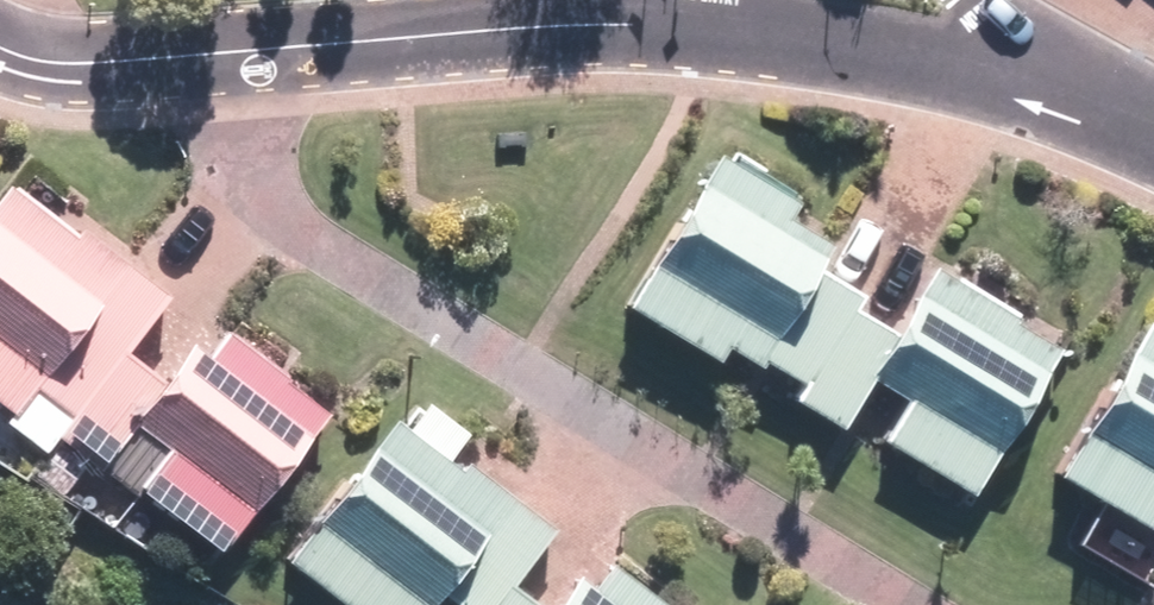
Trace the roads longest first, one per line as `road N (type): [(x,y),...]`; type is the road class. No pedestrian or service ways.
road 1 (residential): [(889,604),(256,200),(235,142),(222,54)]
road 2 (residential): [(711,23),(222,54)]
road 3 (residential): [(1037,80),(711,23)]
road 4 (residential): [(222,54),(56,64),(0,51)]
road 5 (residential): [(1037,80),(1153,136)]

